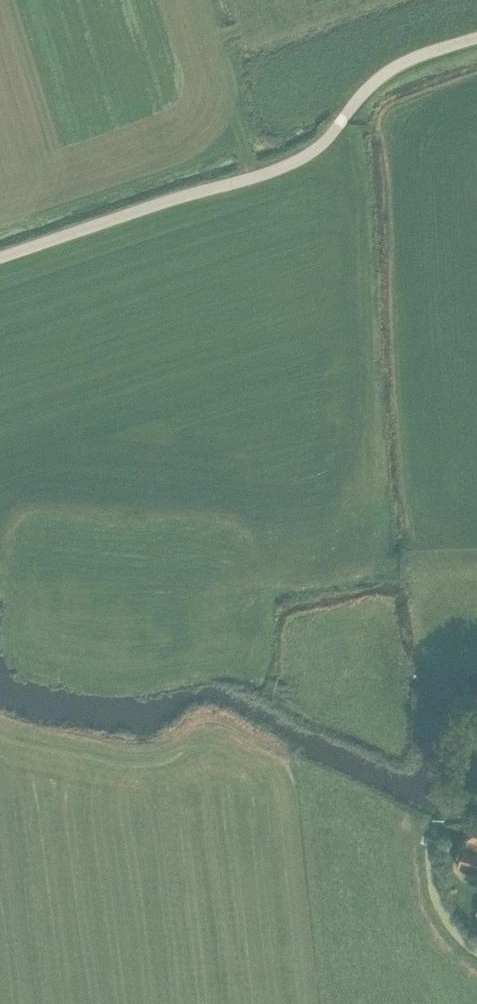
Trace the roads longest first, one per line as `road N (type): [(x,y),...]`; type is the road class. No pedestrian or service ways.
road 1 (unclassified): [(0,257),(280,167),(327,139),(386,72),(476,37)]

